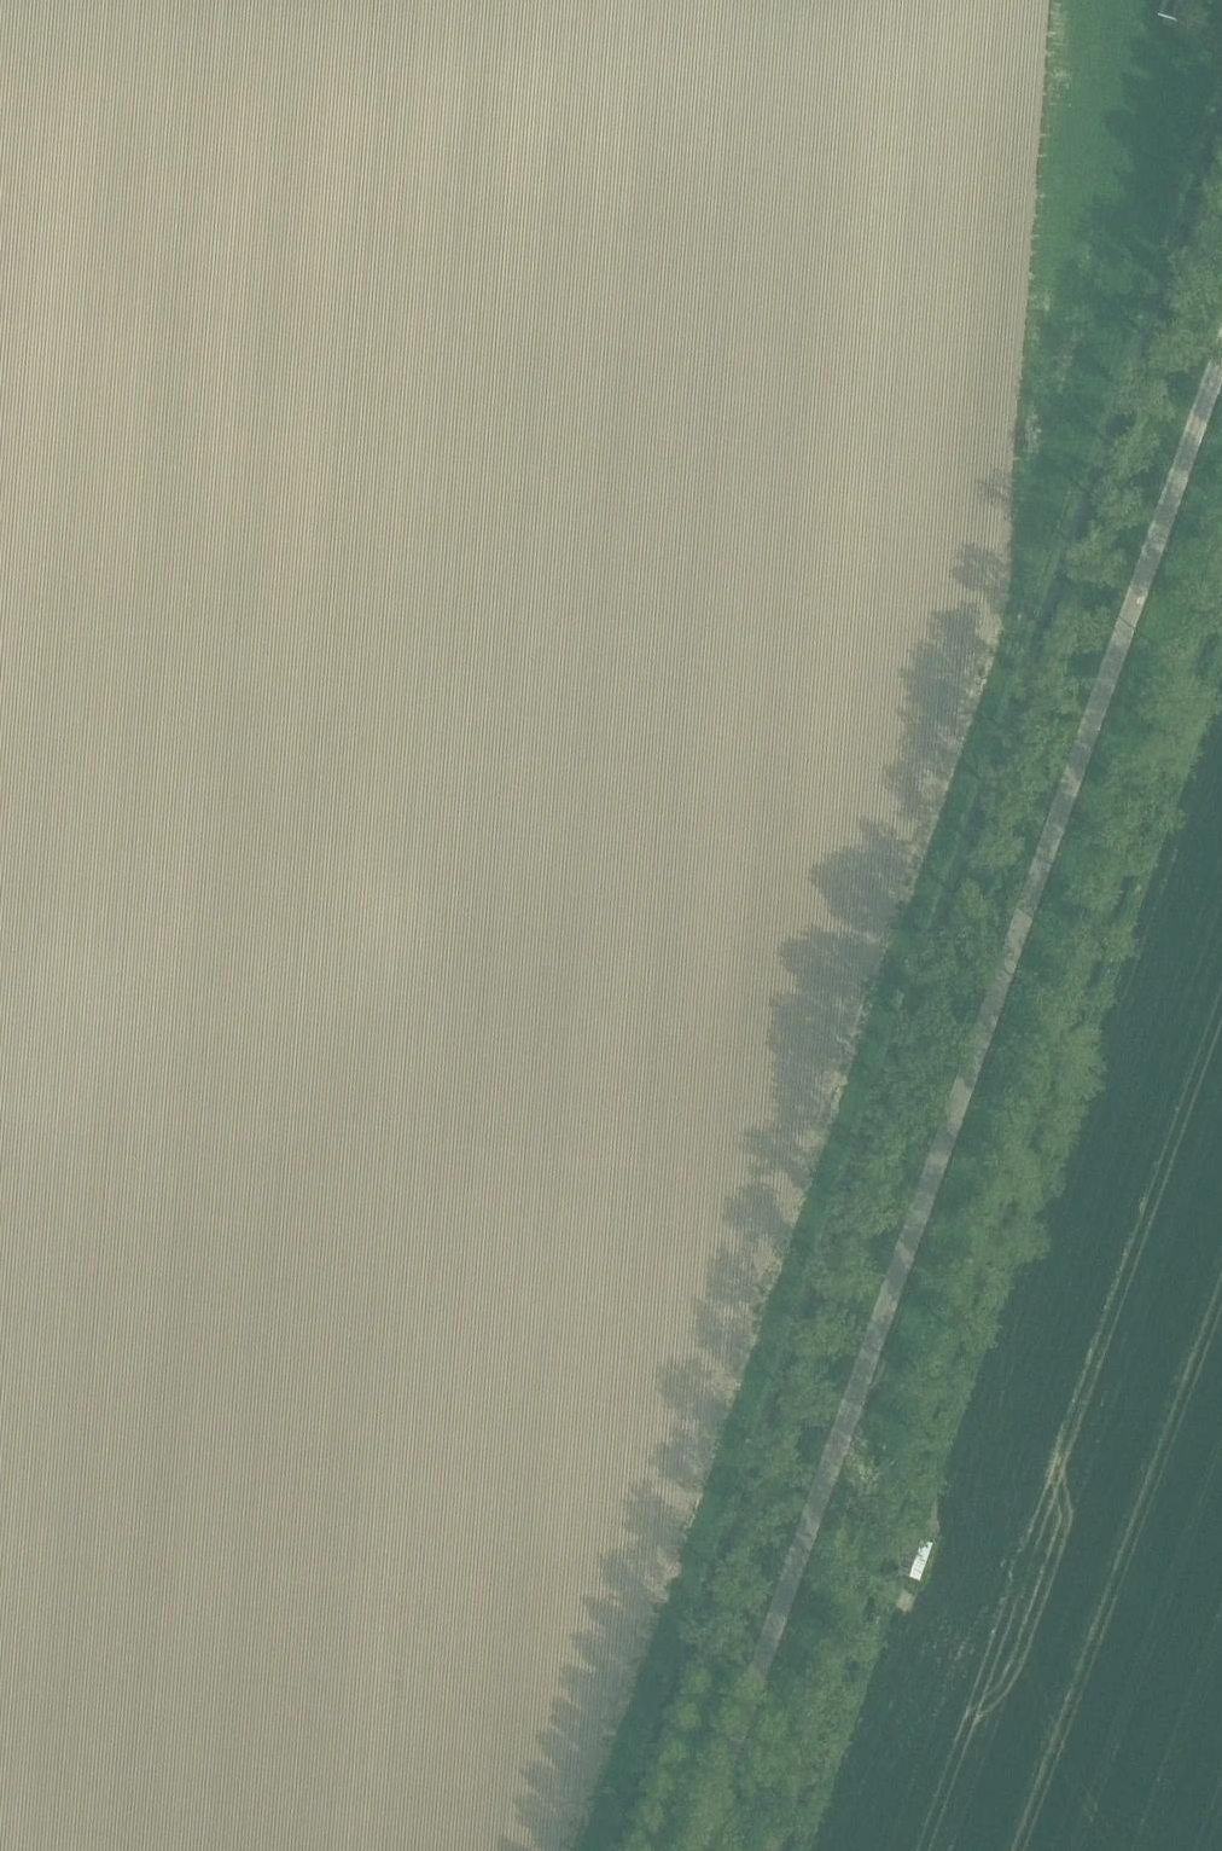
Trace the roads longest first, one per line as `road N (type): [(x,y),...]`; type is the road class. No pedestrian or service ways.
road 1 (unclassified): [(695,1850),(1221,355)]
road 2 (track): [(699,1839),(764,1756),(844,1583),(856,1491),(851,1407)]

